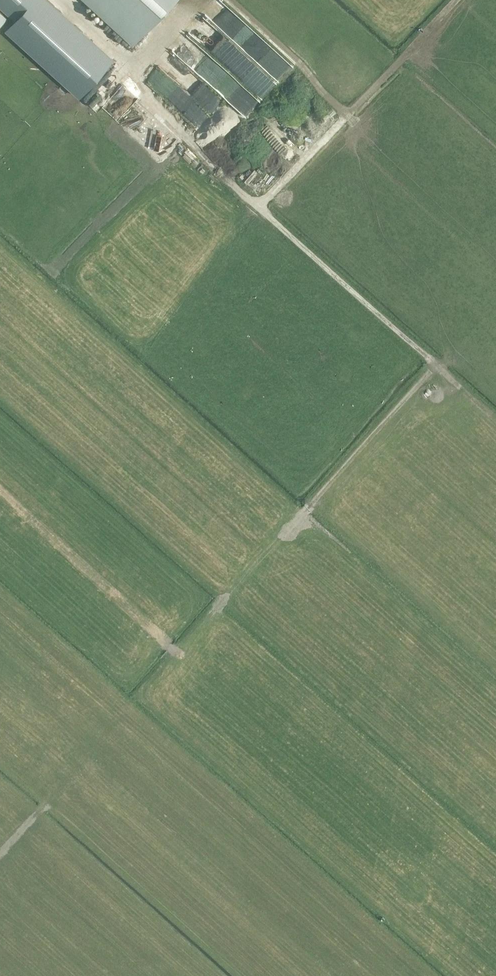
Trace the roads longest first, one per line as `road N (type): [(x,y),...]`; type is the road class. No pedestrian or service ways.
road 1 (track): [(144,621),(176,653),(441,367)]
road 2 (track): [(347,117),(258,206),(437,364)]
road 3 (track): [(456,0),(347,117),(214,0)]
road 4 (track): [(258,206),(189,145),(124,60),(57,0)]

